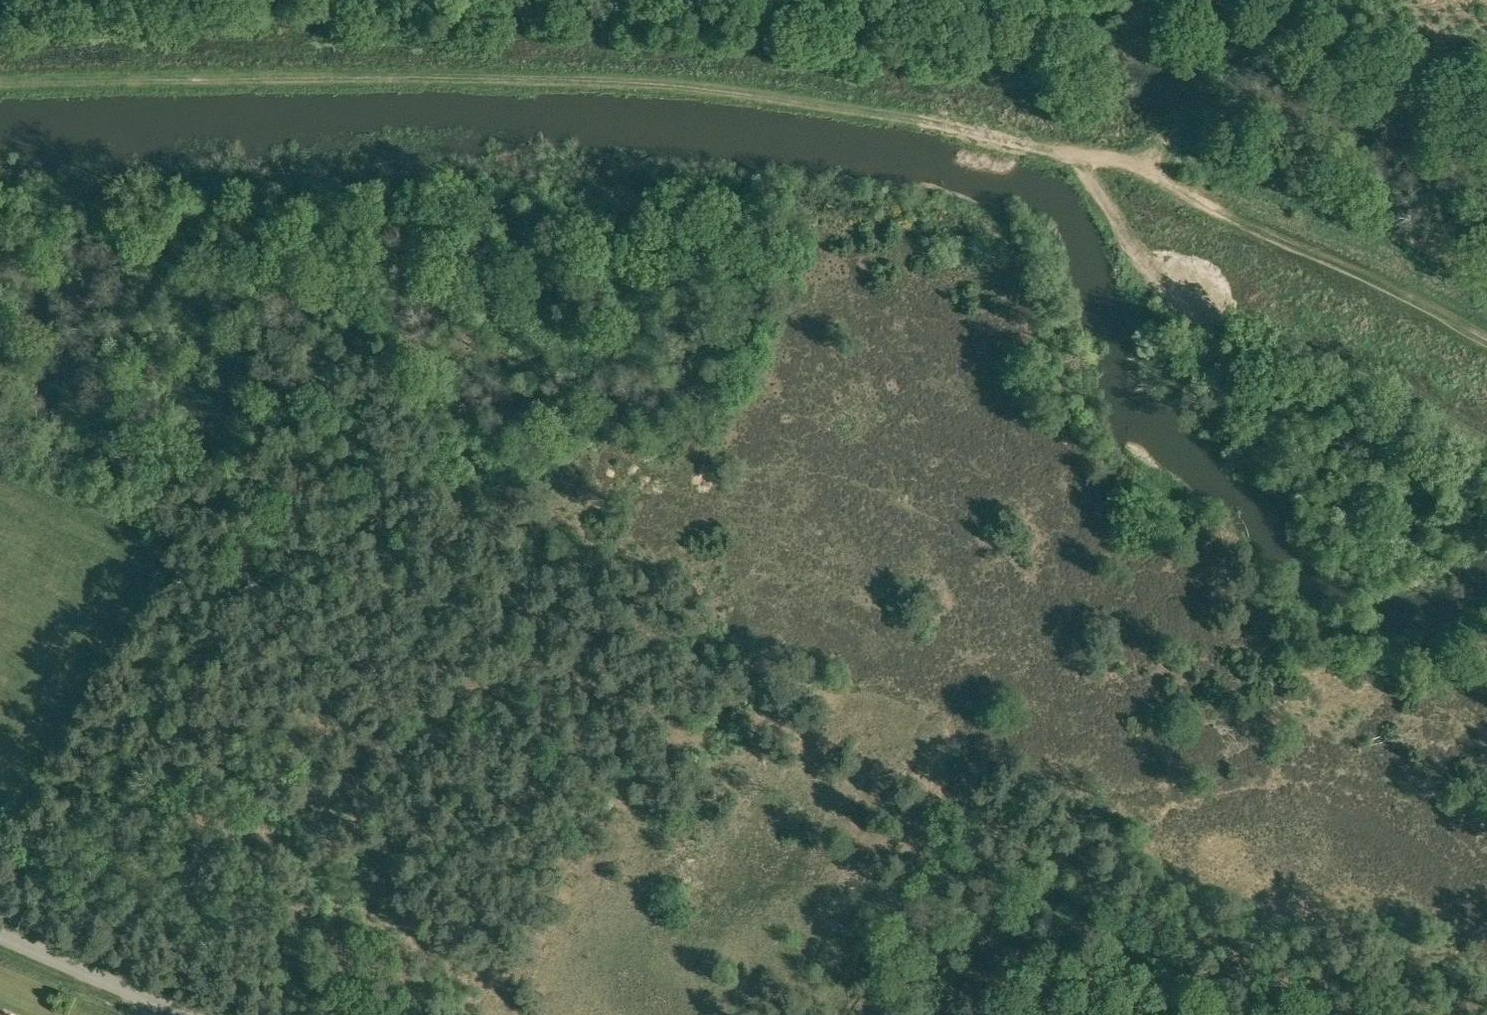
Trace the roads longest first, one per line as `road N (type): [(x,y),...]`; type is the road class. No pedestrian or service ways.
road 1 (track): [(1099,160),(975,132),(677,96),(496,84),(0,84)]
road 2 (track): [(1486,339),(1152,175),(1099,160)]
road 3 (unclassified): [(179,1014),(0,939)]

